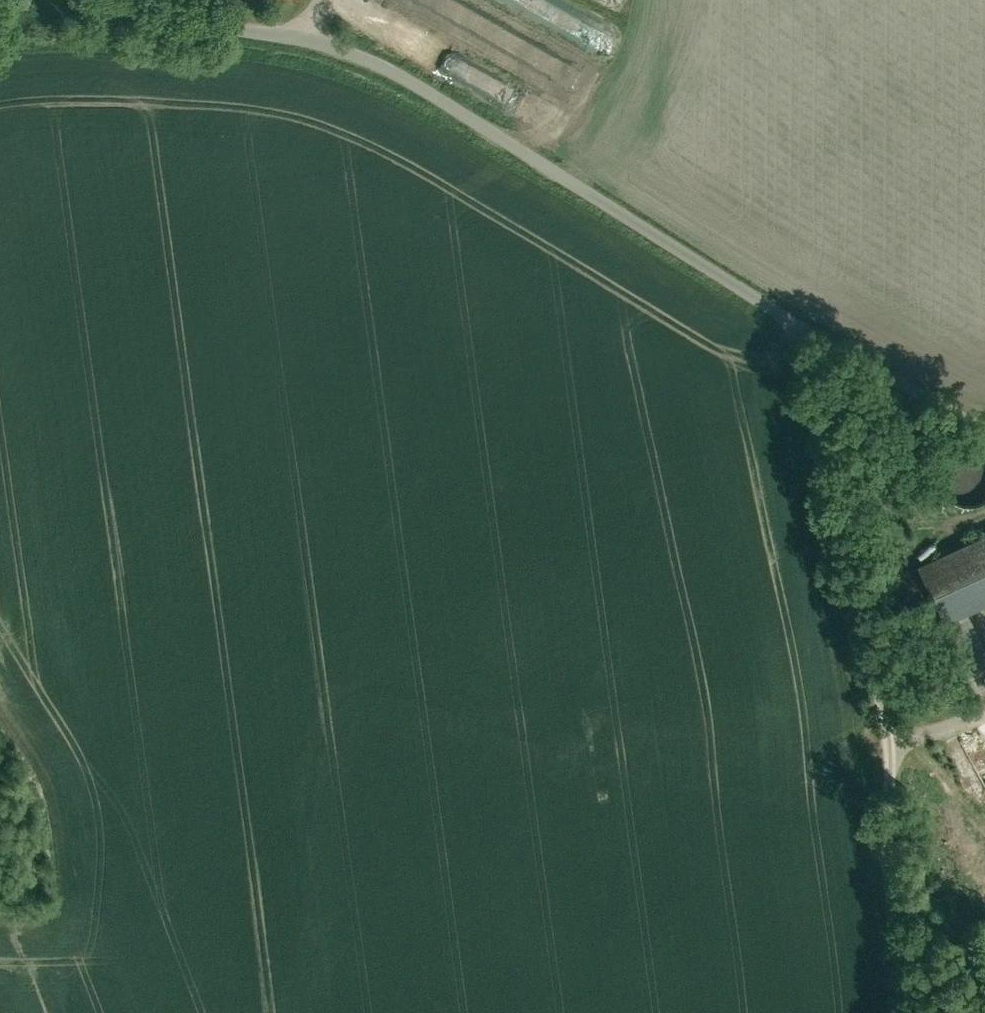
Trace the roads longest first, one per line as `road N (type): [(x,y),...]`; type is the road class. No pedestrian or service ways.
road 1 (unclassified): [(106,0),(157,18),(318,38),(622,200),(786,314),(984,417)]
road 2 (track): [(786,314),(803,415),(895,749),(882,904),(893,1012)]

